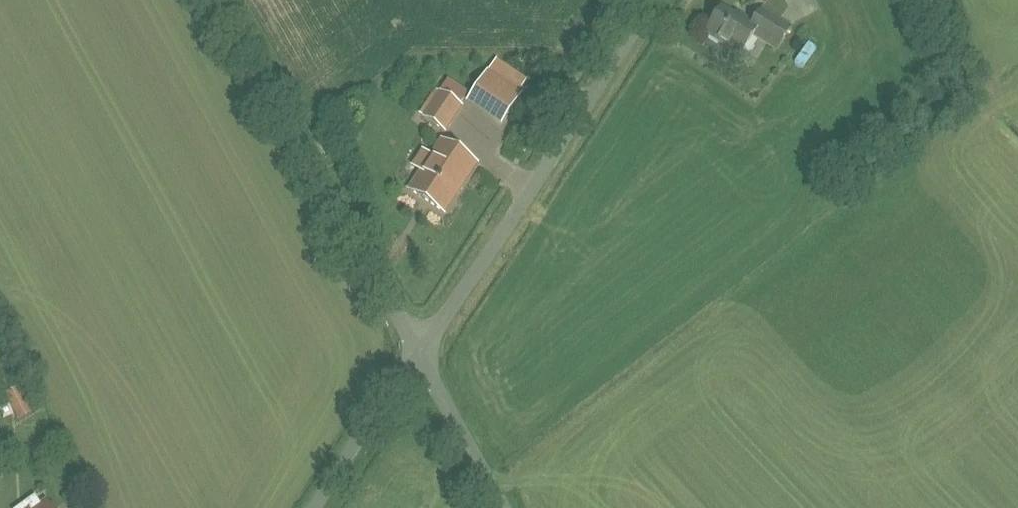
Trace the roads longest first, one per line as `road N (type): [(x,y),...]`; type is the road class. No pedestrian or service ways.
road 1 (unclassified): [(419,355),(656,0)]
road 2 (unclassified): [(419,355),(222,0)]
road 3 (unclassified): [(317,507),(419,355)]
road 4 (unclassified): [(504,507),(419,355)]

